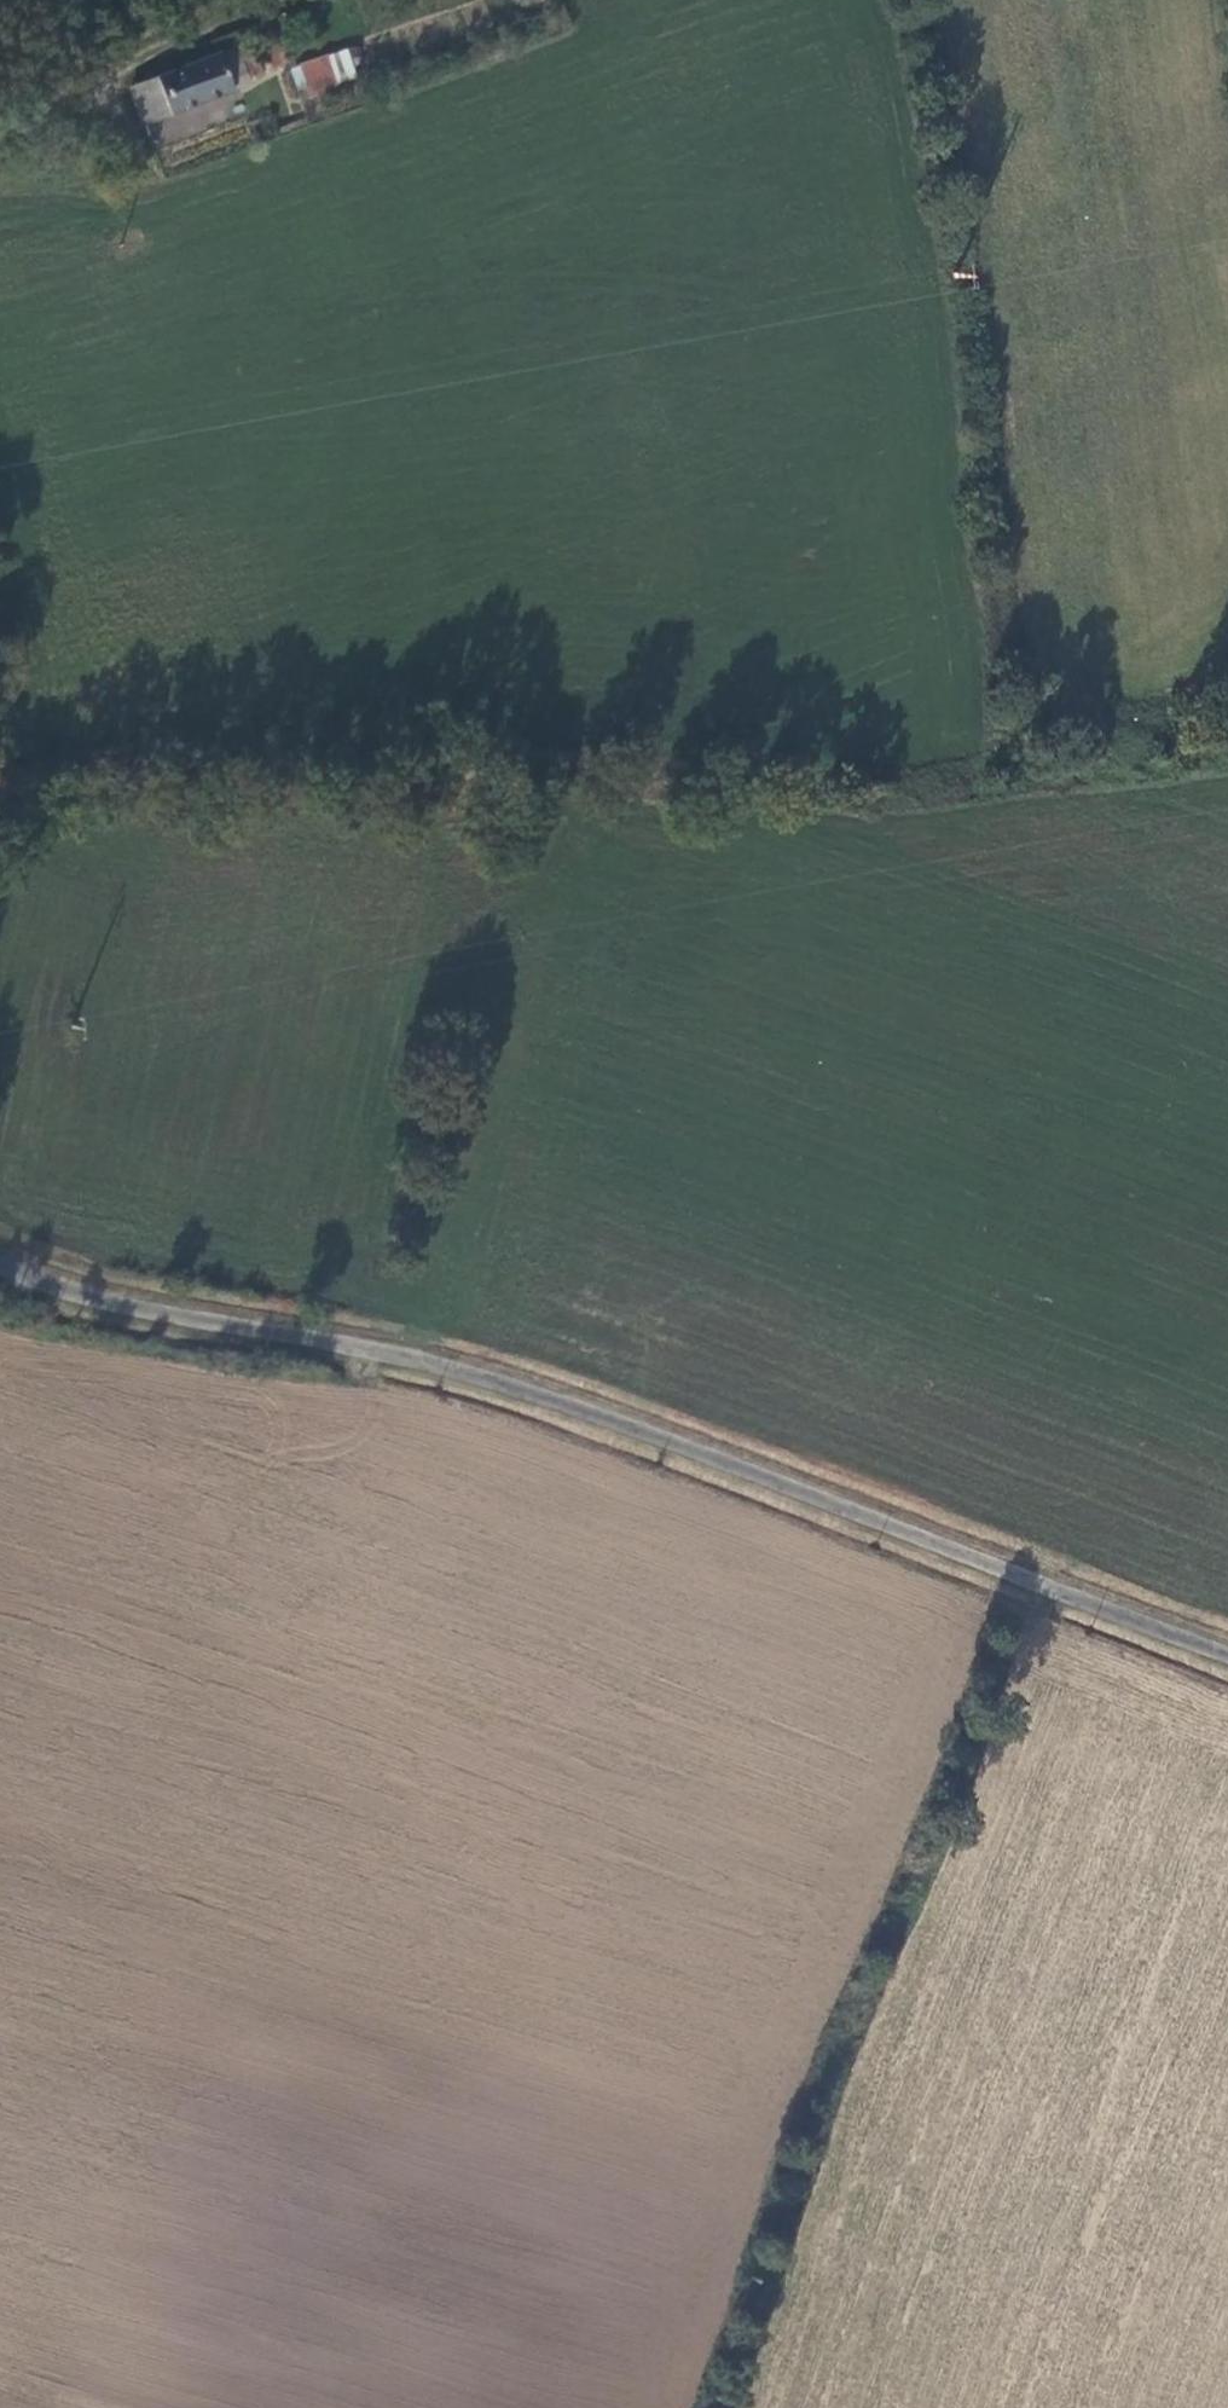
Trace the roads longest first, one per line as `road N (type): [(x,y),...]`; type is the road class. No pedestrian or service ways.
road 1 (unclassified): [(0,1264),(80,1295),(440,1371),(1227,1652)]
road 2 (track): [(259,0),(0,97)]

